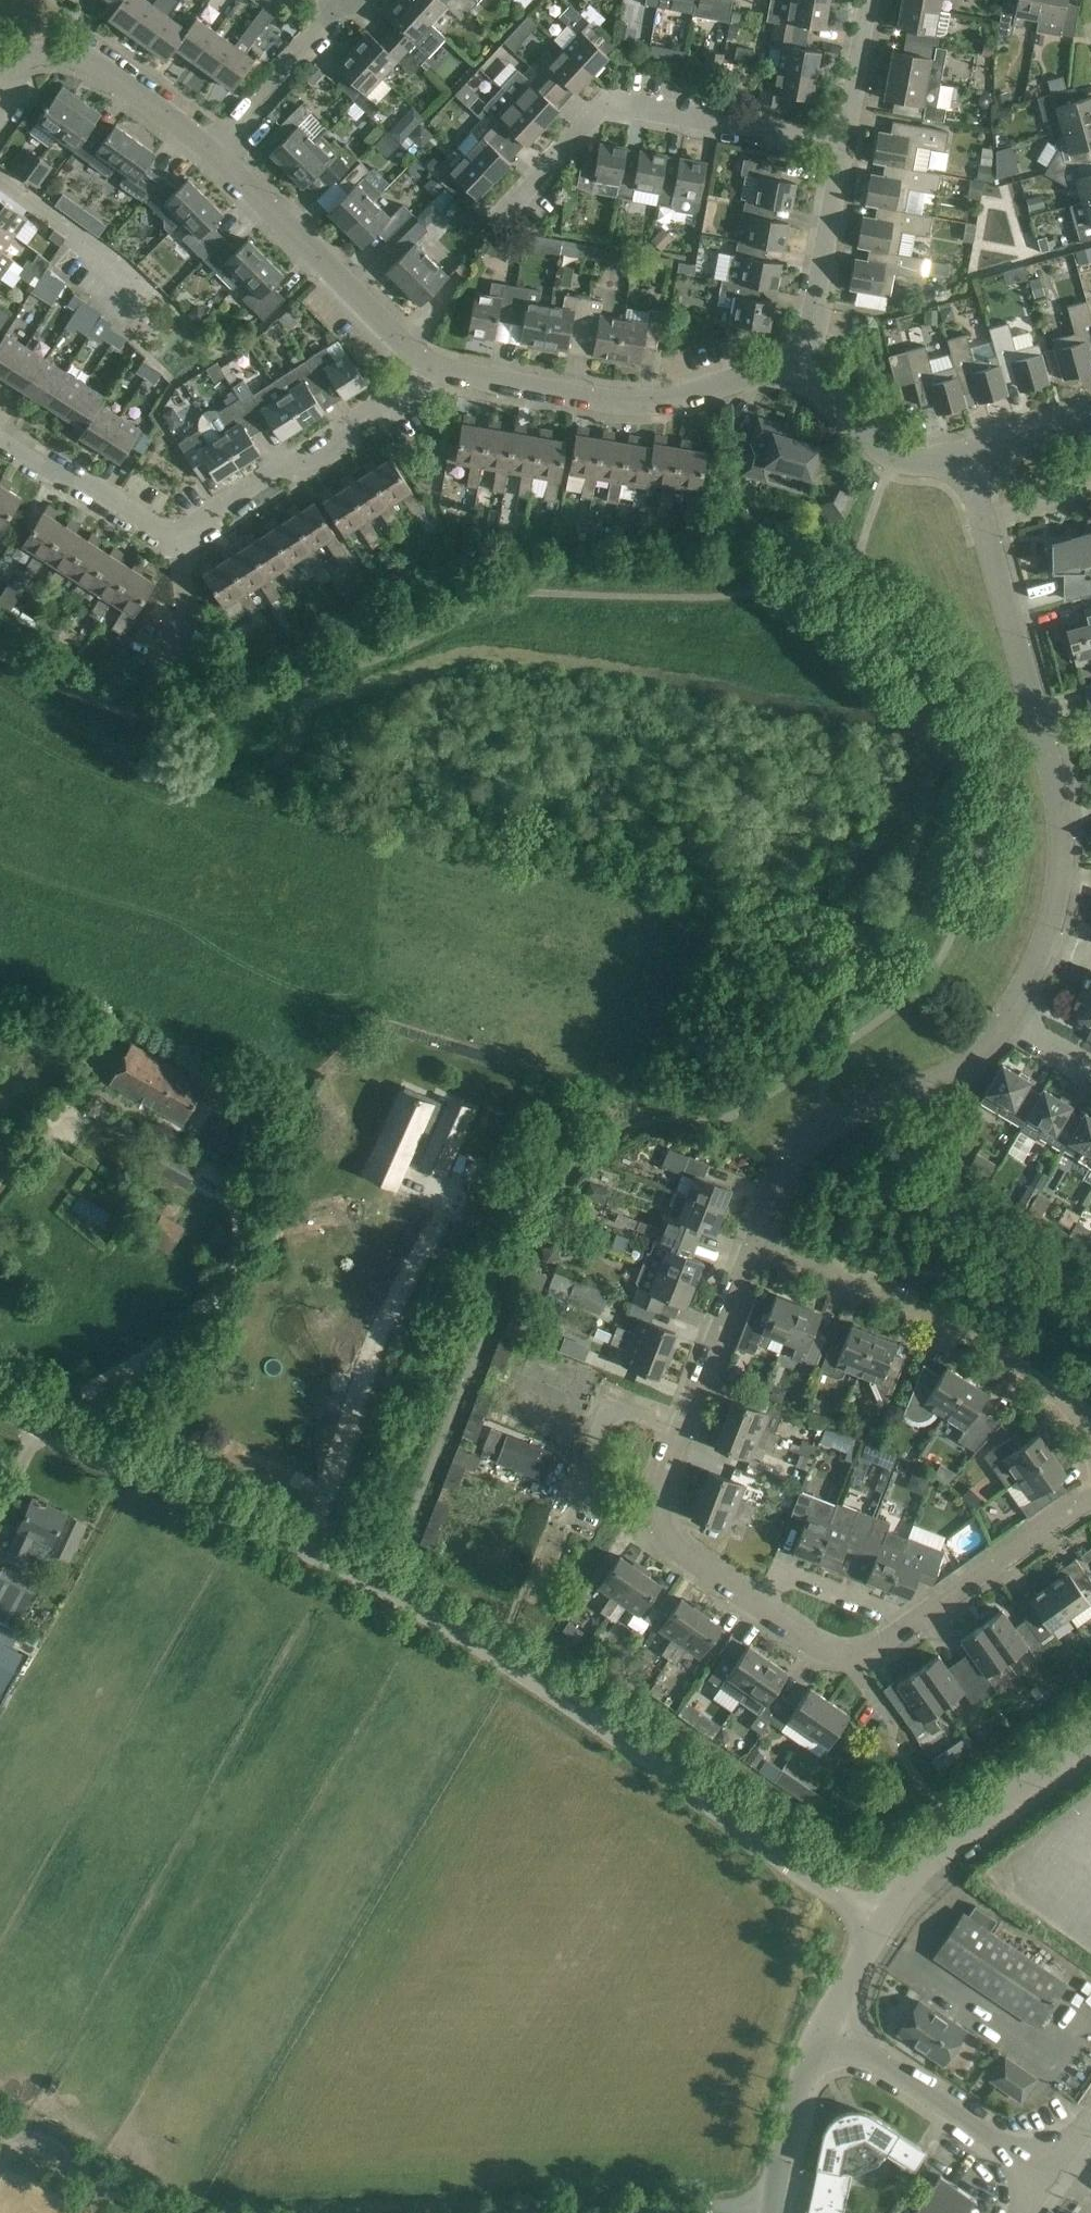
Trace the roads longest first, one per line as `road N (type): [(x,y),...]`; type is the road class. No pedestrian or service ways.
road 1 (unclassified): [(875,1925),(488,1647),(325,1554),(165,1491),(0,1404)]
road 2 (unclassified): [(1090,1499),(878,1645),(852,1653),(814,1644),(674,1546),(658,1520),(658,1495),(683,1427)]
road 3 (unclassified): [(1008,1016),(1048,931),(1060,872),(1059,800),(987,522)]
road 4 (residential): [(429,364),(355,422),(336,448),(287,466),(175,531),(0,439)]
road 5 (residential): [(840,144),(603,104),(496,220)]
road 6 (residential): [(1090,1437),(1058,1397),(988,1344),(754,1243)]
road 7 (unclassified): [(804,369),(767,370),(653,403),(429,364)]
road 8 (unclassified): [(754,1243),(783,1162),(812,1128),(960,1069),(1008,1016)]
road 9 (unclassified): [(429,364),(213,151)]
road 10 (residential): [(1048,2175),(823,2028)]
road 11 (unclassified): [(771,2206),(517,2212)]
road 12 (residential): [(683,1427),(611,1403),(550,1562)]
road 13 (unclassified): [(213,151),(90,62),(65,54),(6,61)]
road 14 (residential): [(804,369),(840,144)]
road 15 (residential): [(213,151),(355,0)]
road 16 (unclassified): [(683,1427),(754,1243)]
road 17 (unclassified): [(172,2212),(0,2121)]
road 18 (unclassified): [(771,2206),(798,2079),(823,2028)]
road 19 (unclassified): [(1090,1738),(958,1834)]
road 20 (residential): [(840,144),(869,0)]
road 21 (unclassified): [(893,459),(804,369)]
road 22 (unclassified): [(968,451),(1090,418)]
road 23 (unclassified): [(875,1925),(958,1834)]

